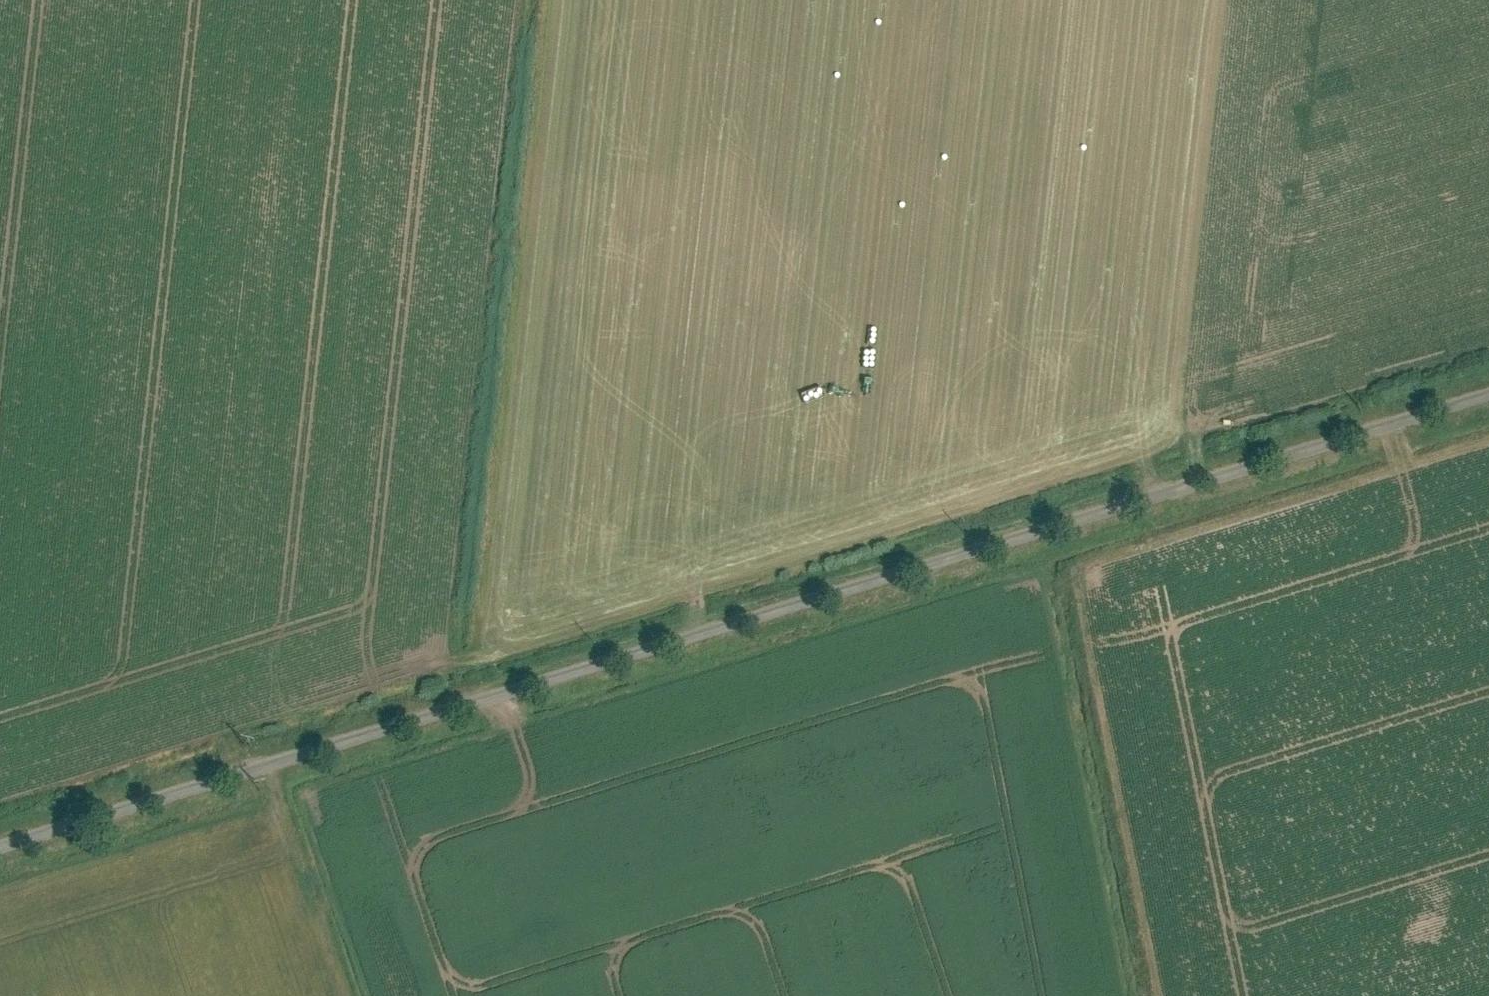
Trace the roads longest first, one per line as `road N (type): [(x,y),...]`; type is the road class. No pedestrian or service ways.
road 1 (unclassified): [(0,847),(1488,396)]

